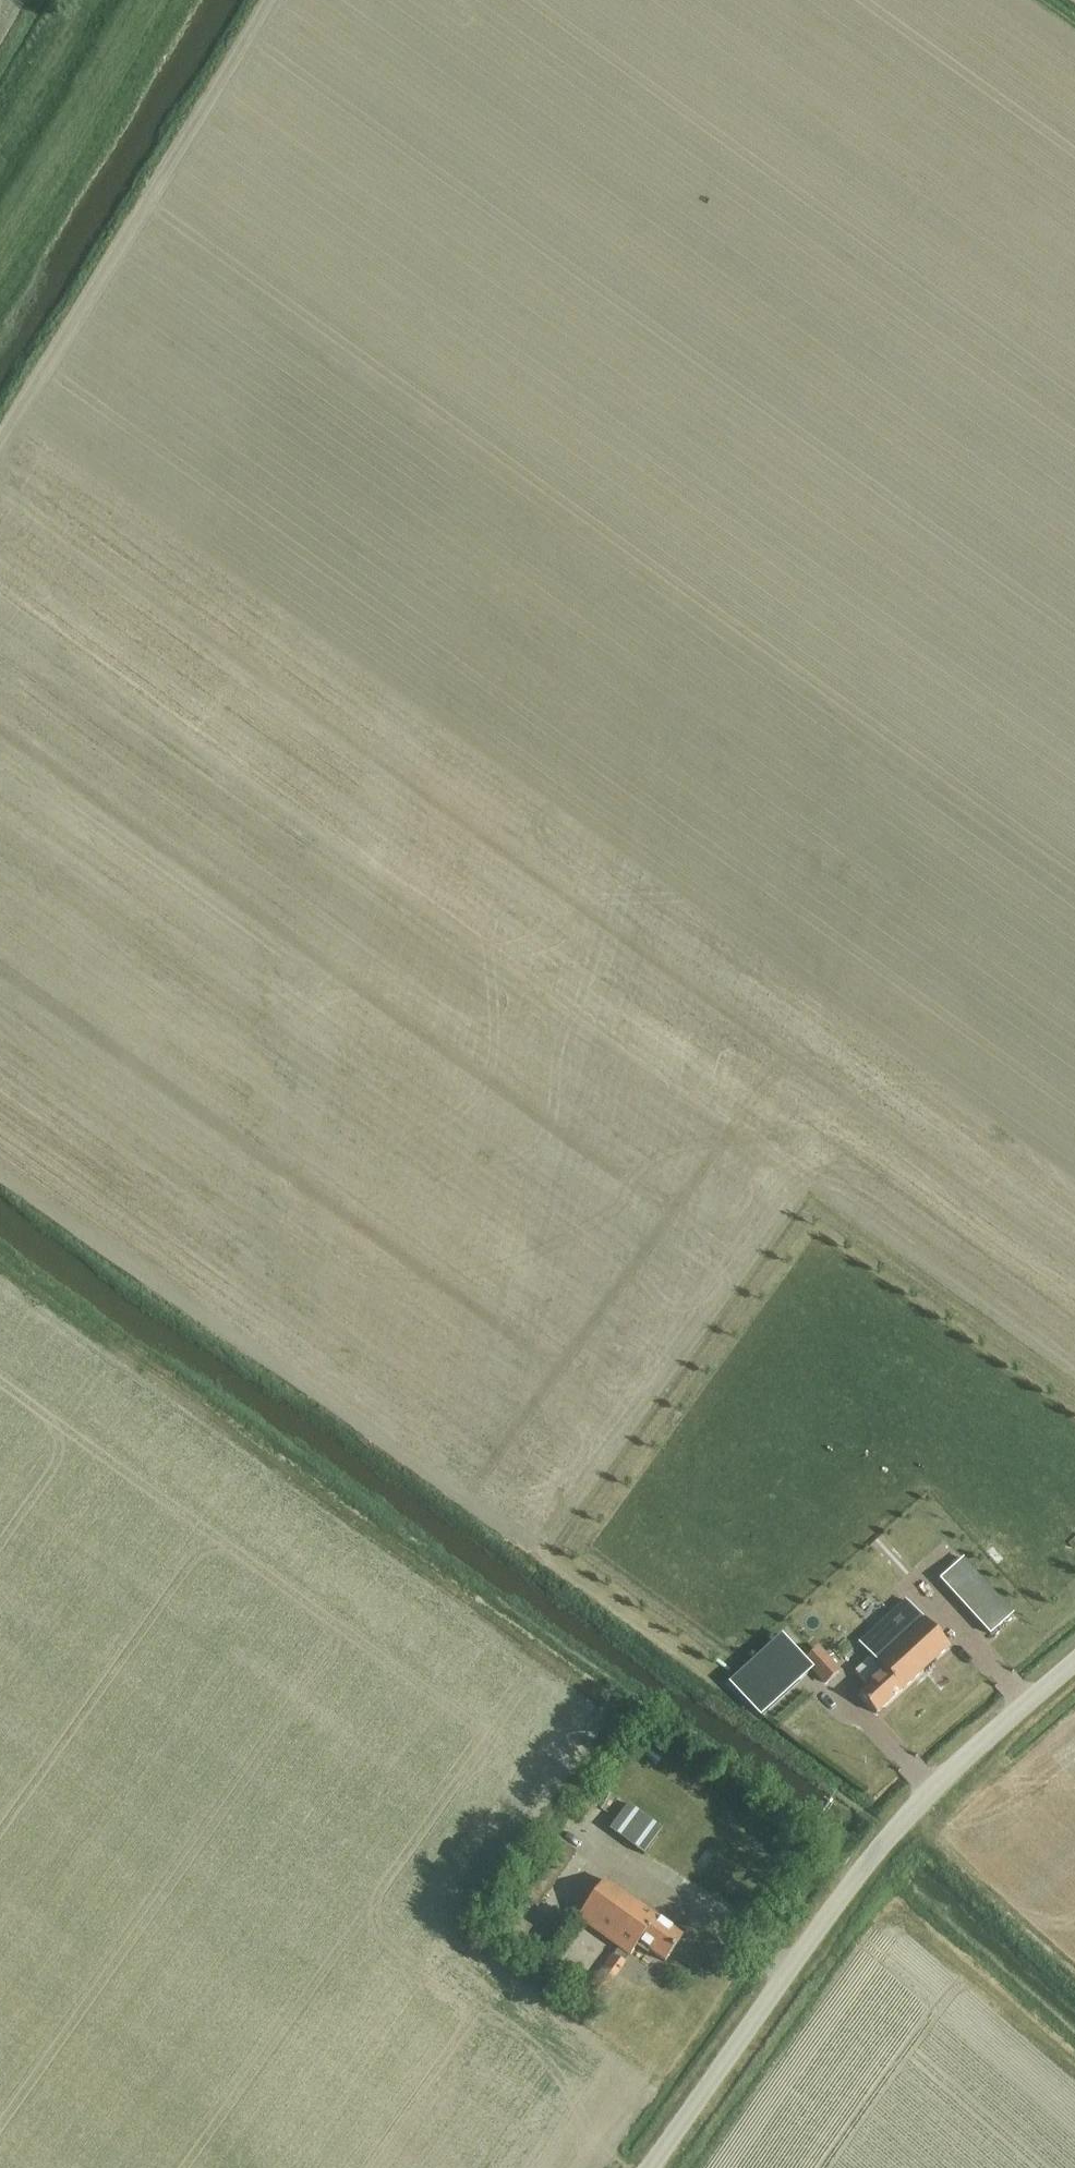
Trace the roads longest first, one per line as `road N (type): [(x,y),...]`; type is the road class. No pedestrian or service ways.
road 1 (unclassified): [(648,2167),(837,1900),(934,1786),(1074,1664)]

